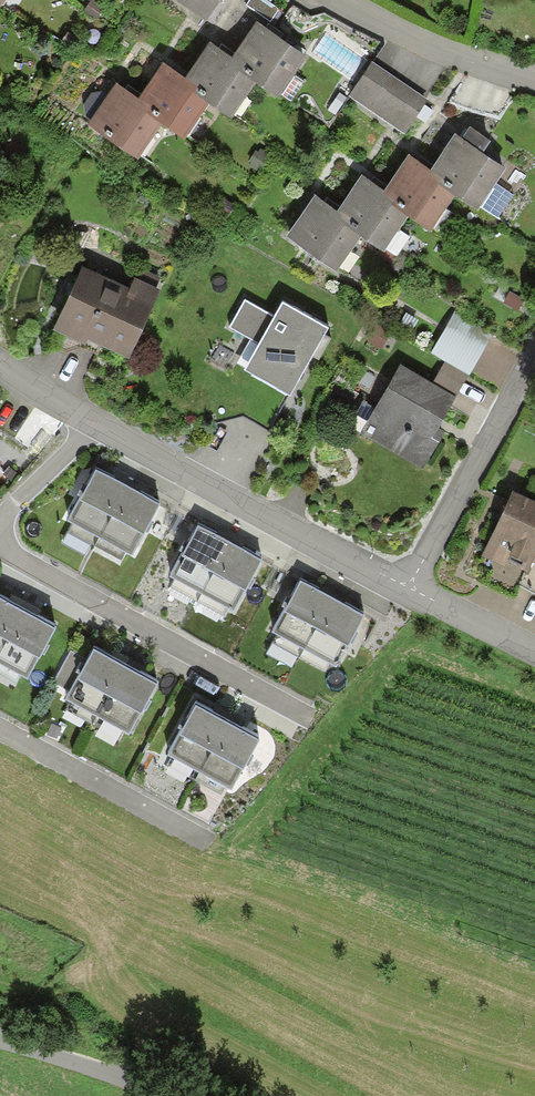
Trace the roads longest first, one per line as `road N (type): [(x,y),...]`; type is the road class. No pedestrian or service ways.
road 1 (residential): [(0,367),(406,588)]
road 2 (residential): [(534,360),(406,588)]
road 3 (residential): [(339,0),(403,35),(534,81)]
road 4 (residential): [(169,1095),(0,1038)]
road 5 (residential): [(406,588),(534,649)]

